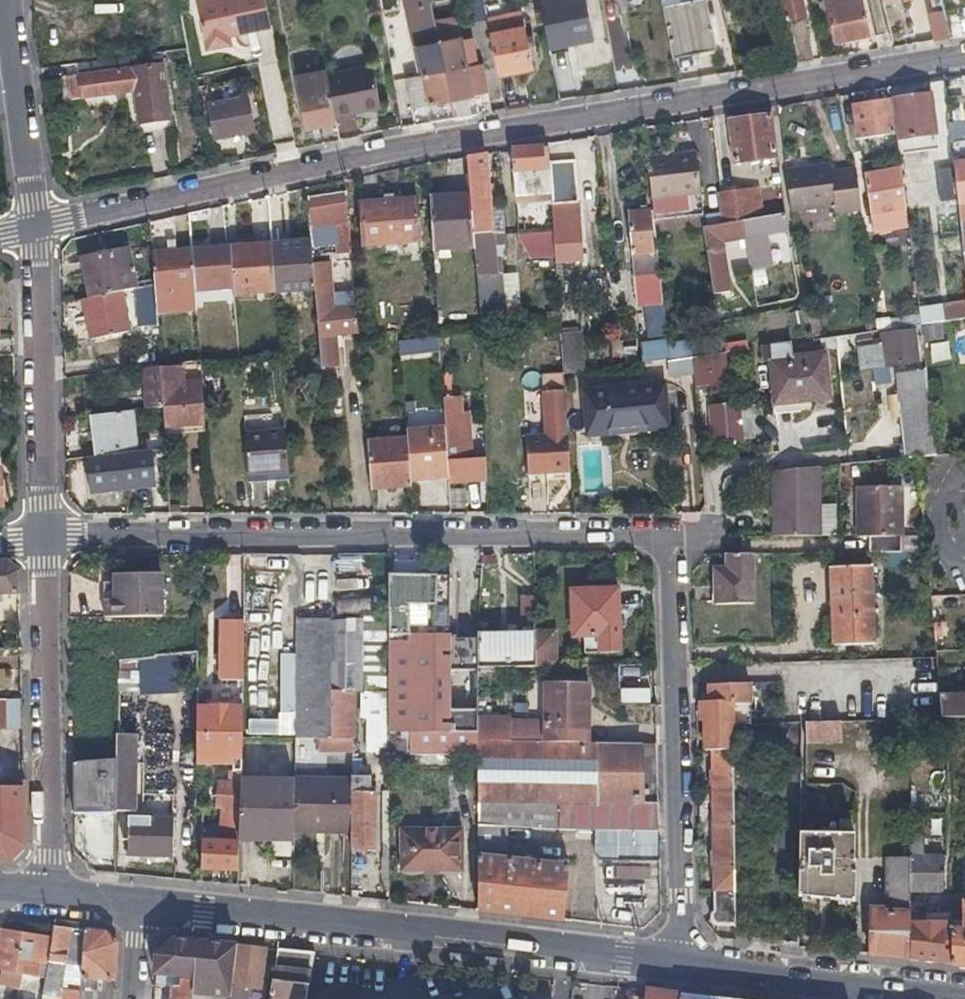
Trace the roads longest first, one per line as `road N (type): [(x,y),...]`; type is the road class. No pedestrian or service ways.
road 1 (residential): [(680,965),(673,554),(662,540),(42,541)]
road 2 (residential): [(35,226),(540,121),(964,55)]
road 3 (secondary): [(141,903),(680,965)]
road 4 (residential): [(42,541),(52,895)]
road 5 (residential): [(35,226),(42,541)]
road 6 (secondary): [(680,965),(964,997)]
road 7 (residential): [(6,0),(35,226)]

